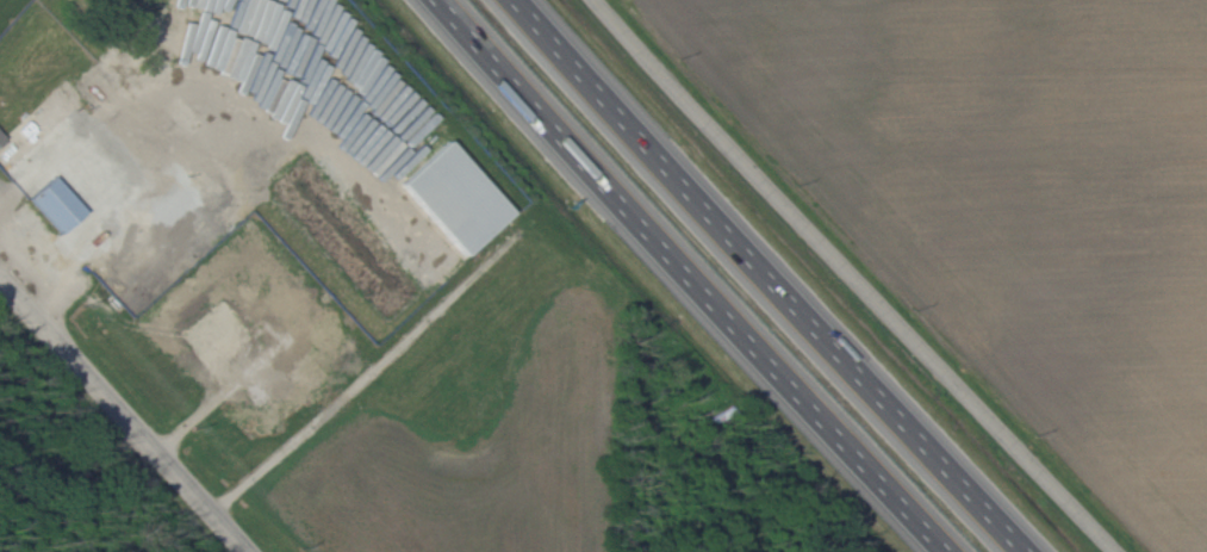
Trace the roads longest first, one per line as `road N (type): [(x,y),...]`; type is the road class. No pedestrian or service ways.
road 1 (residential): [(1115,551),(594,0)]
road 2 (motorway): [(1028,551),(517,0)]
road 3 (motorway): [(433,0),(939,551)]
road 4 (tertiary): [(245,551),(0,279)]

